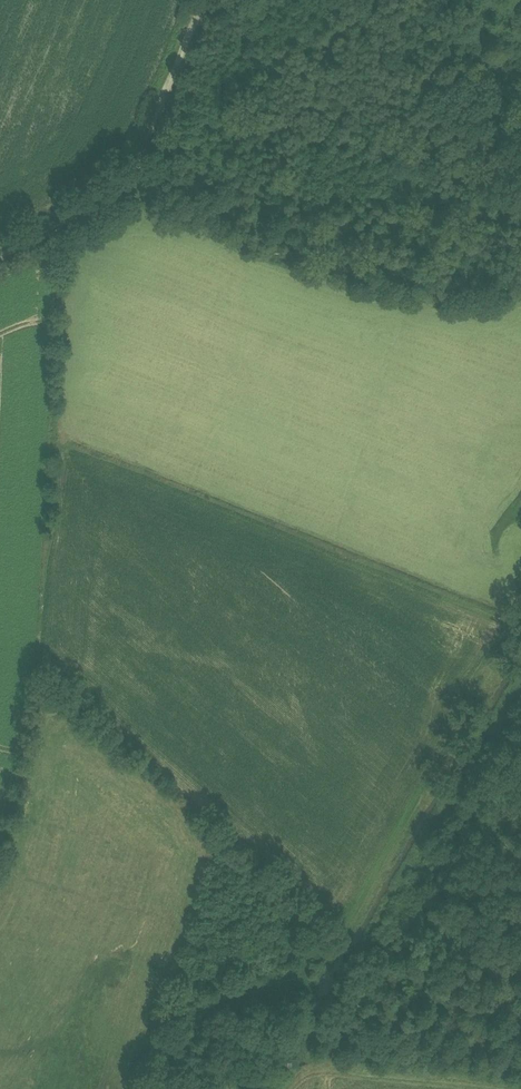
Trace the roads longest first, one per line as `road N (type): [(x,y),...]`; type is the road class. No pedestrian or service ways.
road 1 (track): [(0,256),(80,213),(135,161),(201,0)]

